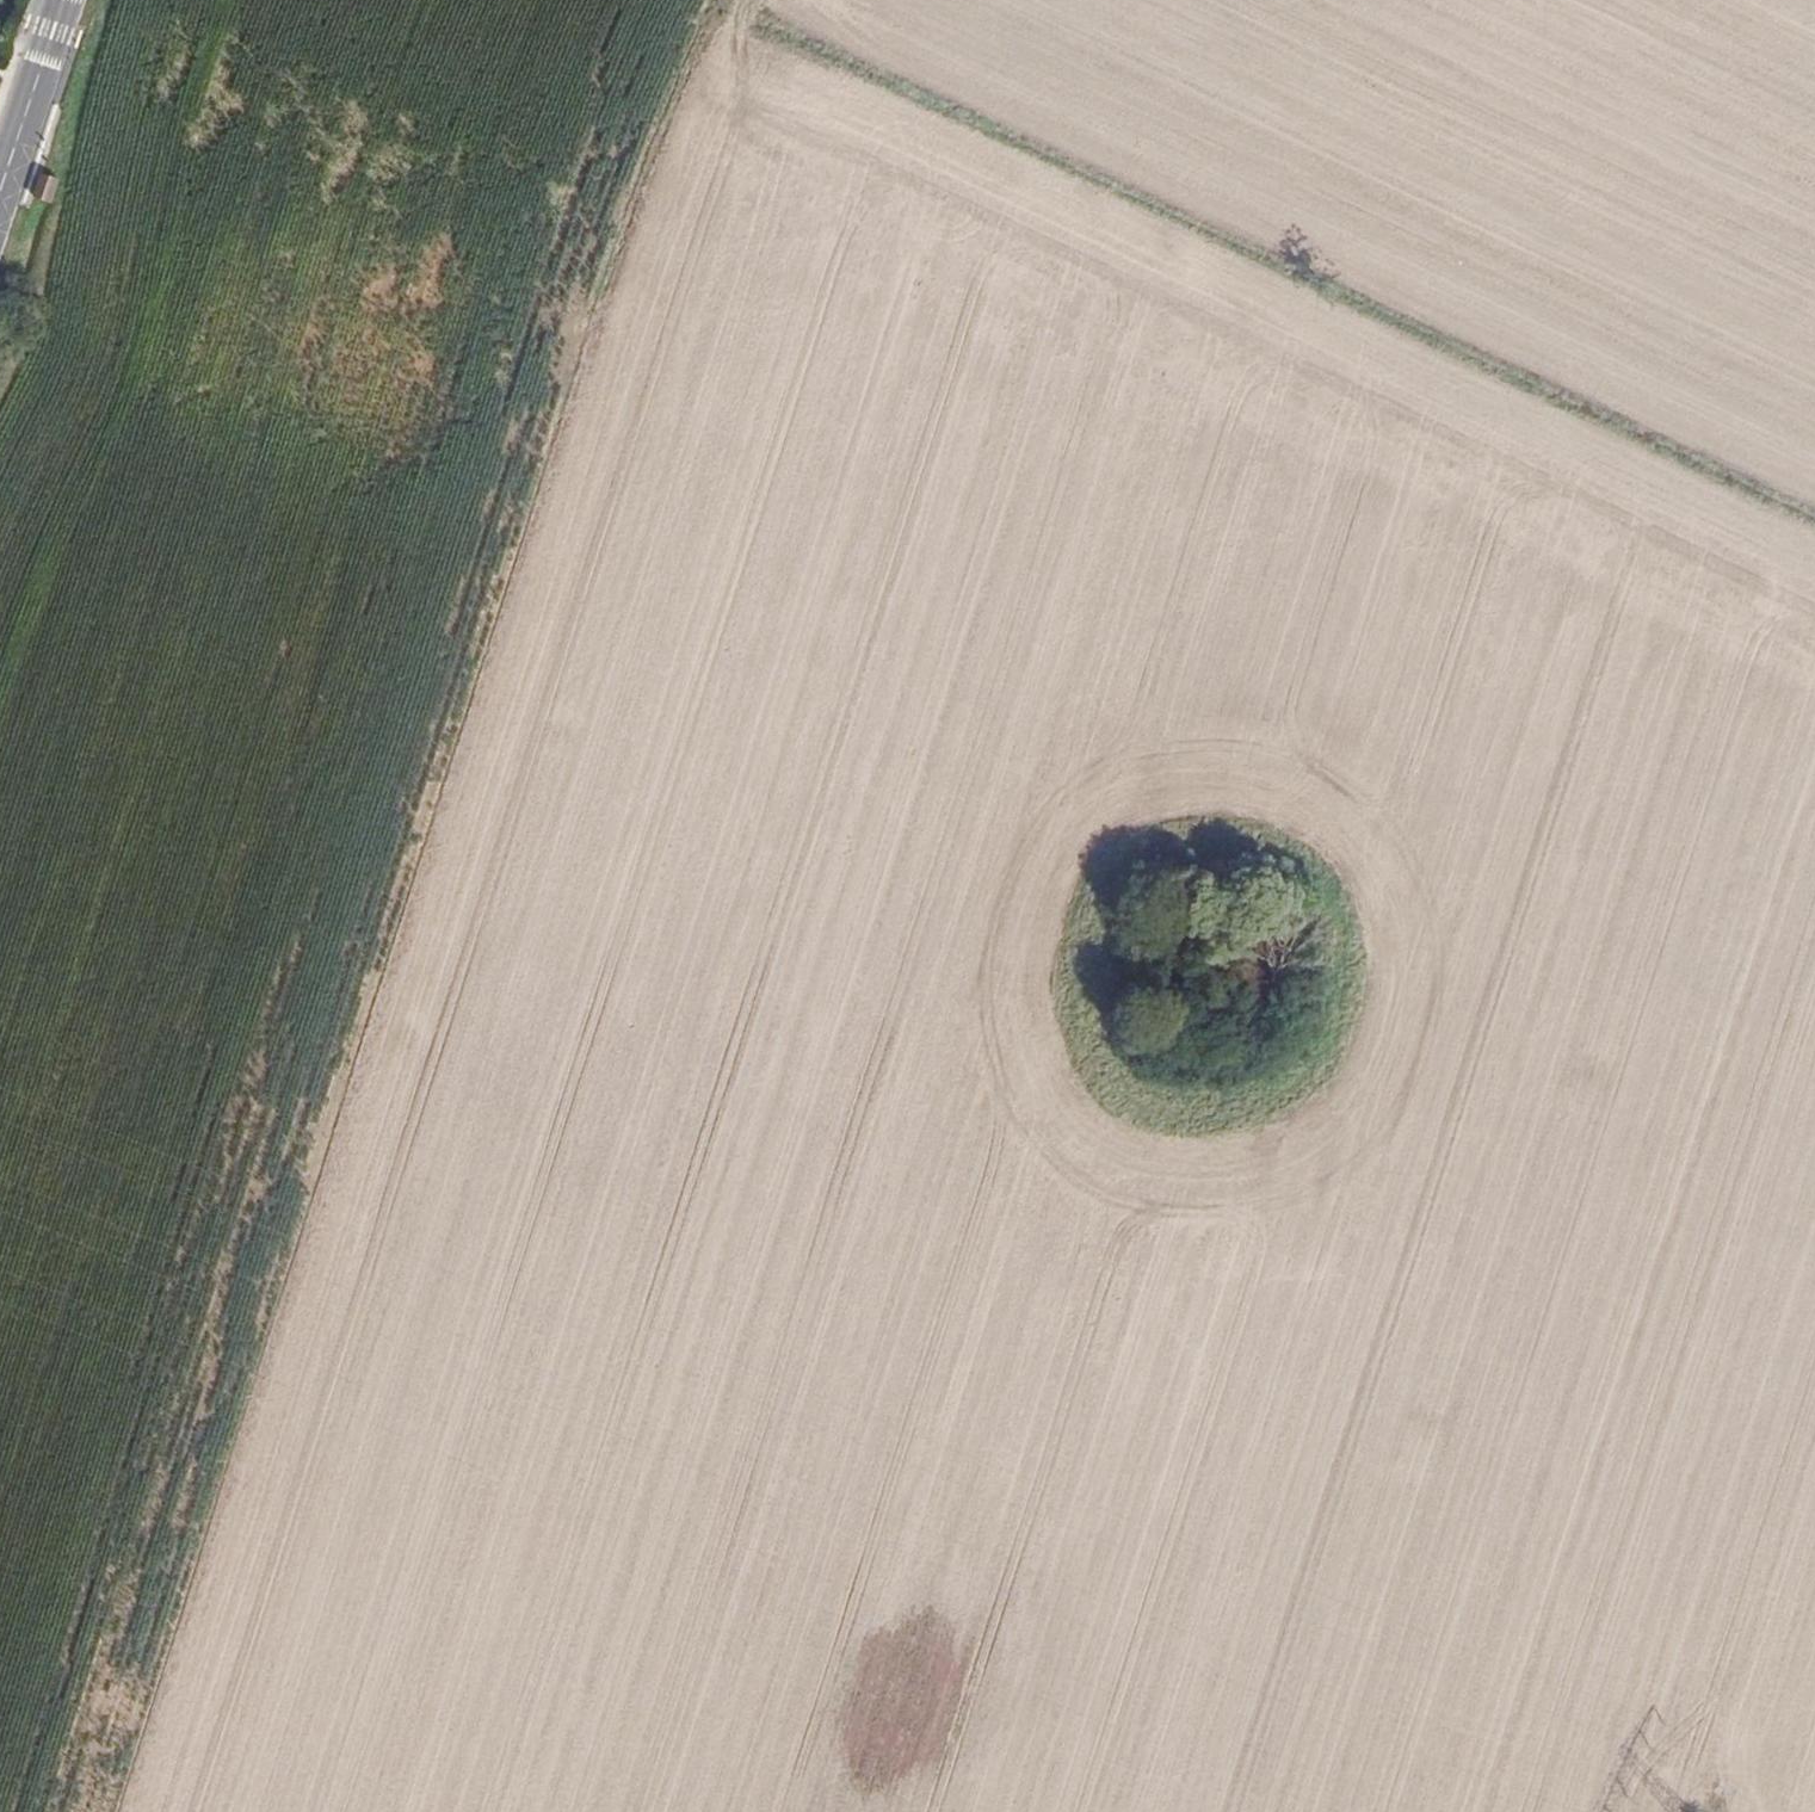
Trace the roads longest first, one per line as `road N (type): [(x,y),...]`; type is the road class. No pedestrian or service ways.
road 1 (secondary): [(0,194),(67,0)]

